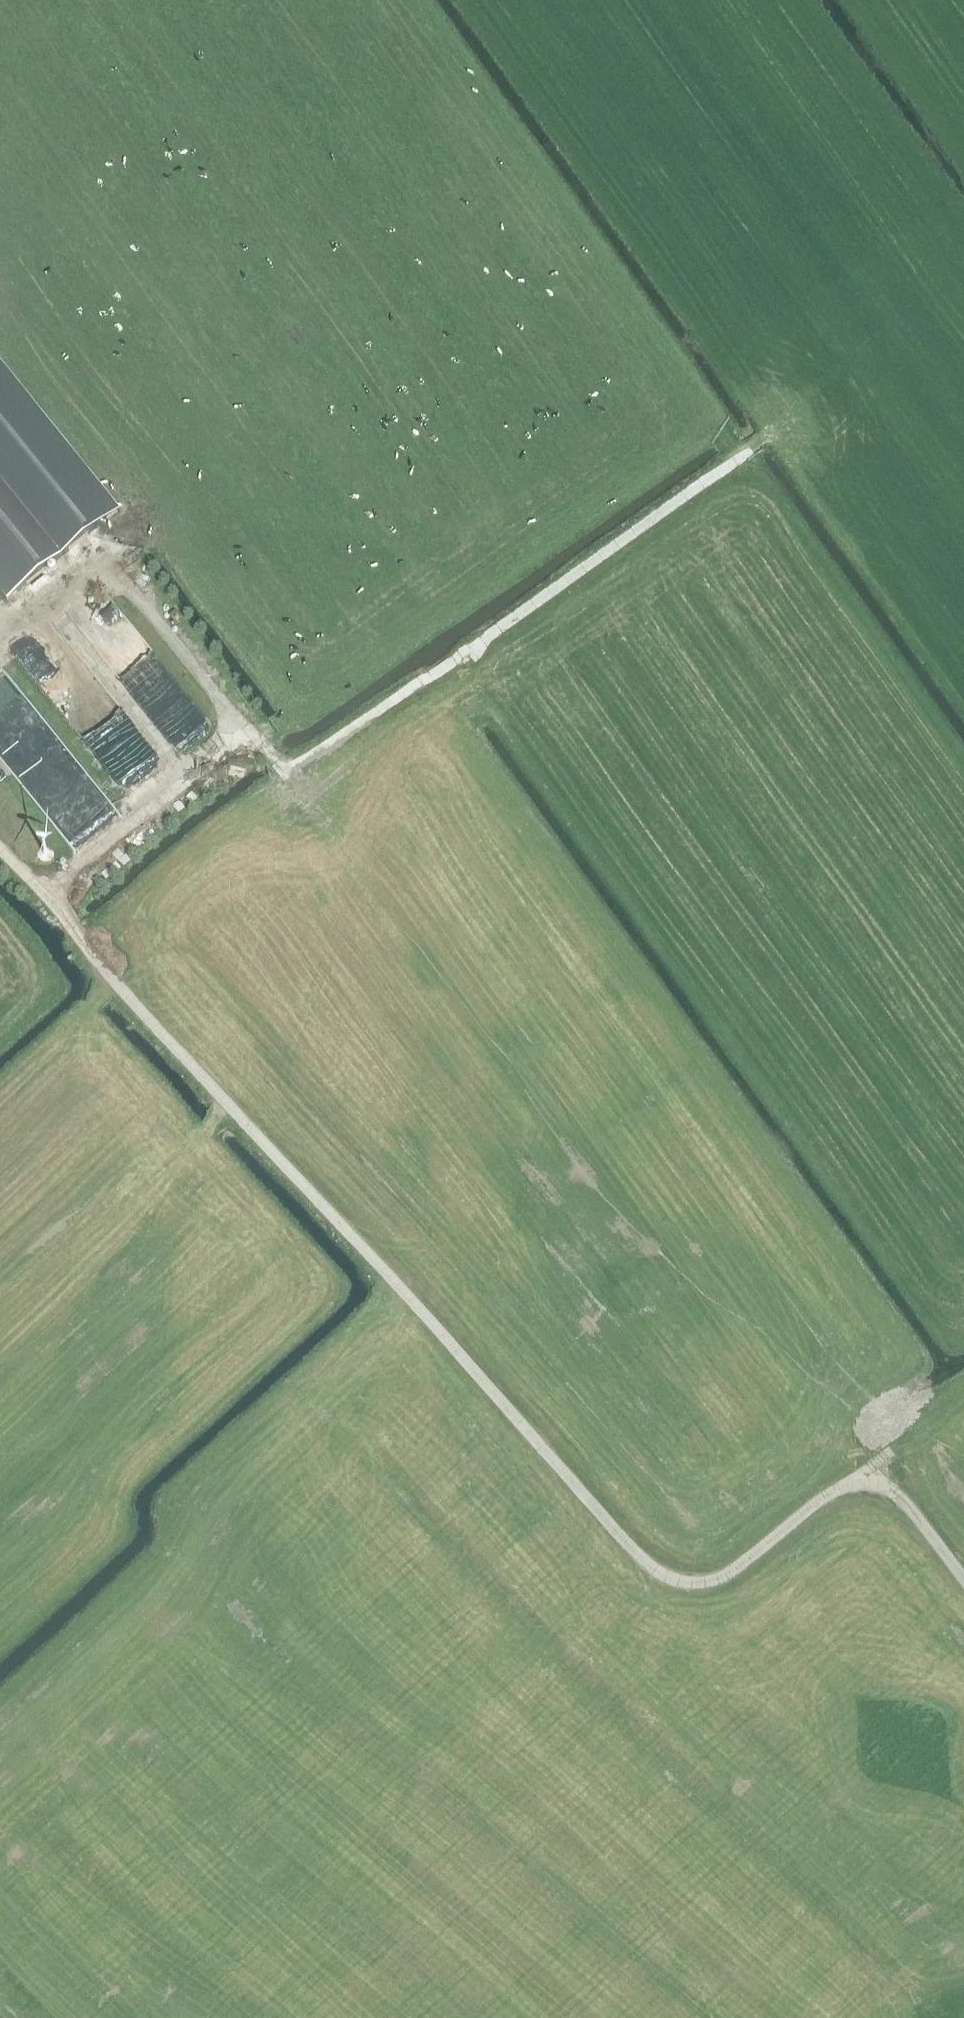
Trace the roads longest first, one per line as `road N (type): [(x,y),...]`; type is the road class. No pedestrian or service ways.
road 1 (track): [(45,895),(111,978),(643,1560),(680,1581),(720,1578),(821,1497),(861,1483),(904,1500),(963,1579)]
road 2 (track): [(225,720),(280,765),(296,764),(749,451)]

